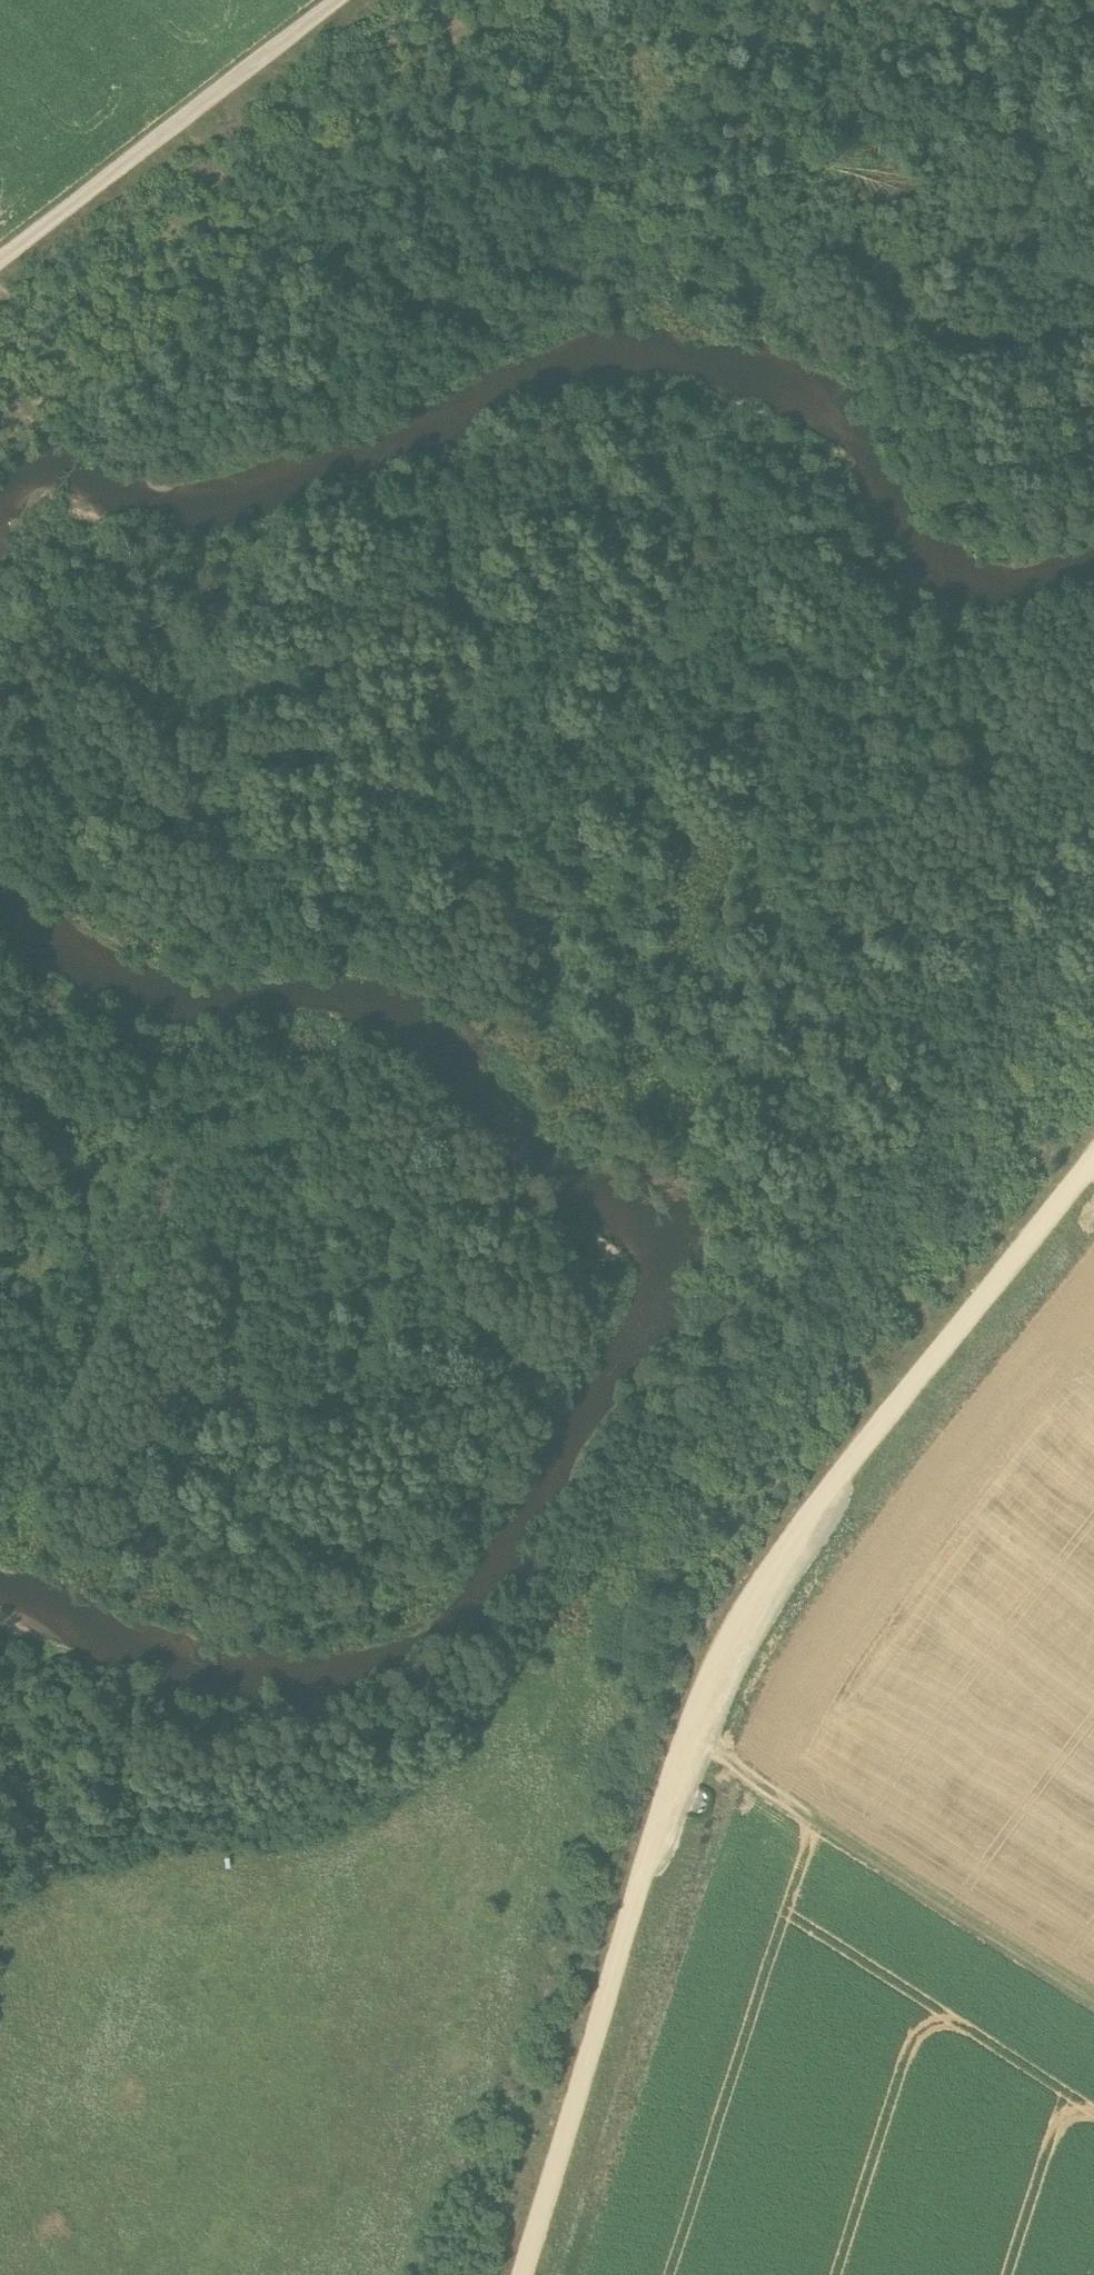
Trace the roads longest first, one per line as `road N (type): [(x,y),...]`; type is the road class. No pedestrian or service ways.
road 1 (track): [(1093,1146),(717,1641),(632,1889),(516,2274)]
road 2 (track): [(682,1737),(1093,2000)]
road 3 (track): [(375,0),(0,287)]

